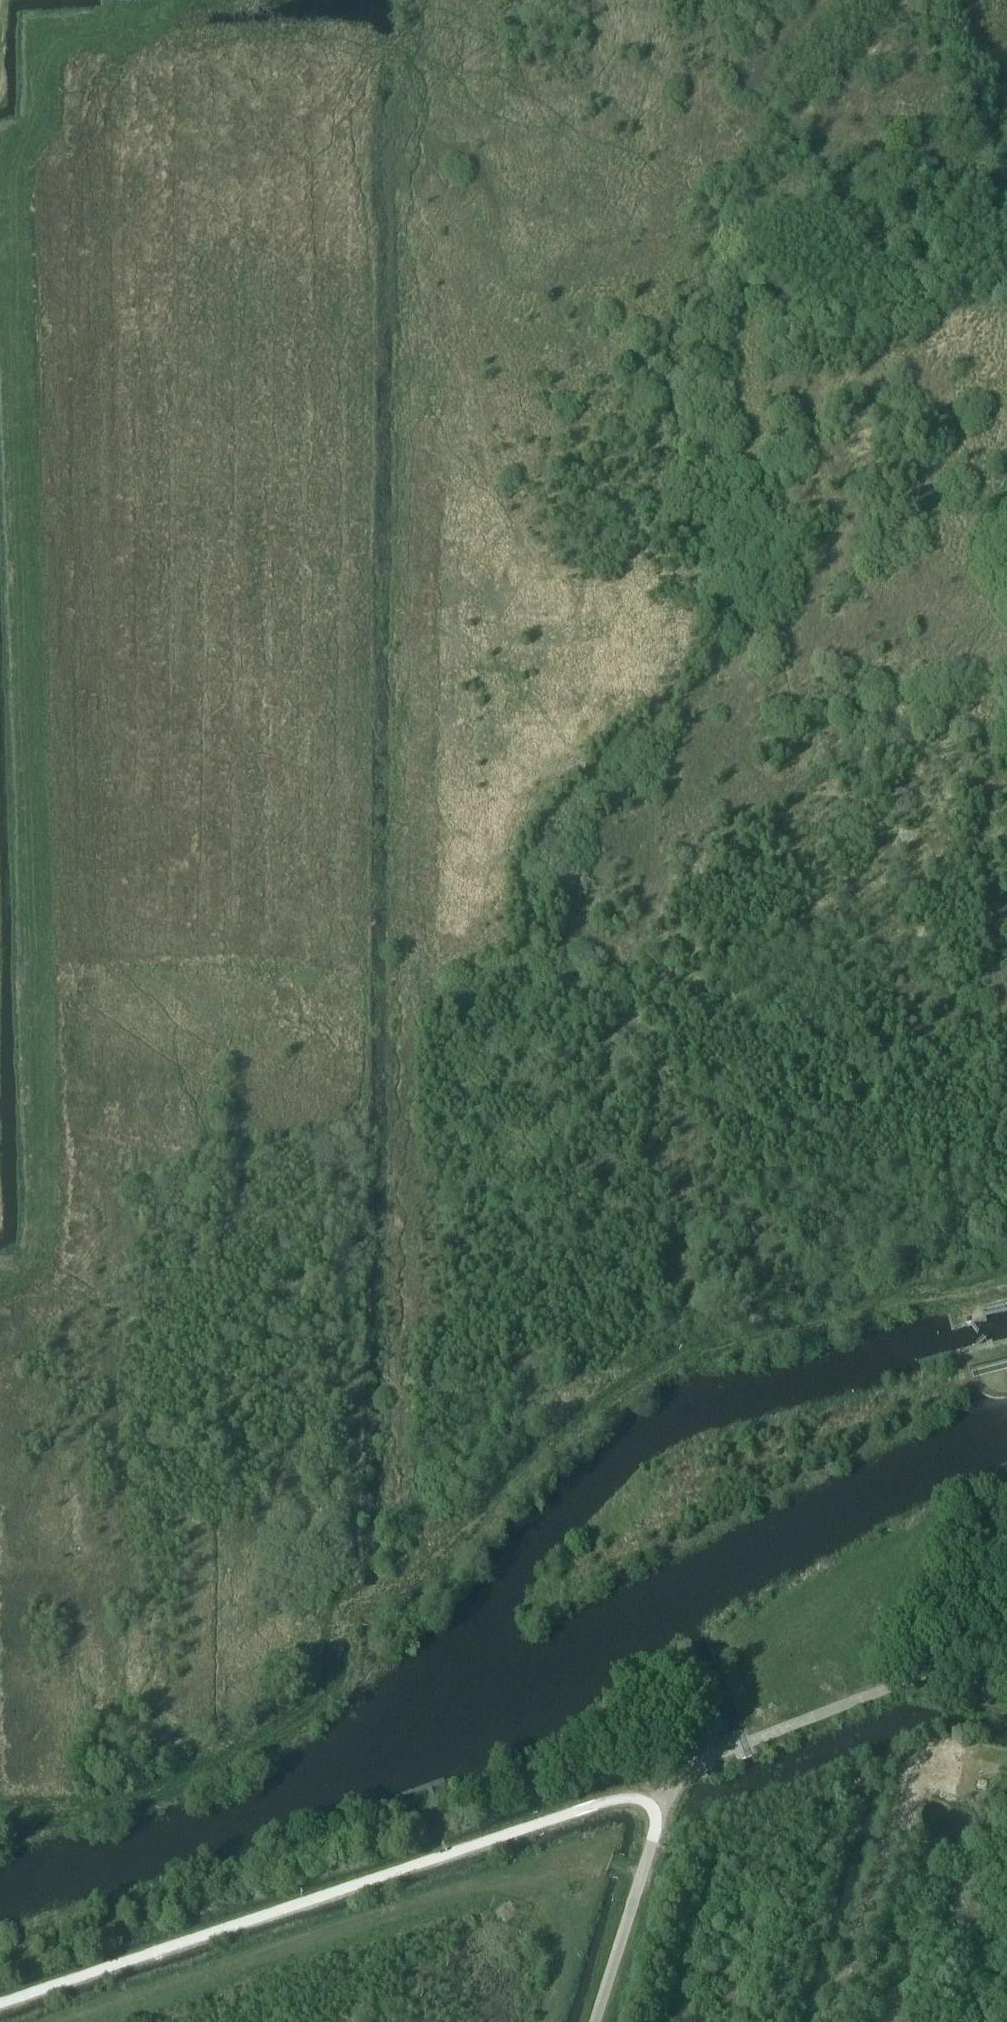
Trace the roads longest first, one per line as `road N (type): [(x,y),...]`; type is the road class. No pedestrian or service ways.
road 1 (track): [(76,2021),(367,1918),(474,1890),(538,1909),(560,1957),(545,2021)]
road 2 (track): [(474,1890),(589,1857),(643,1872)]

